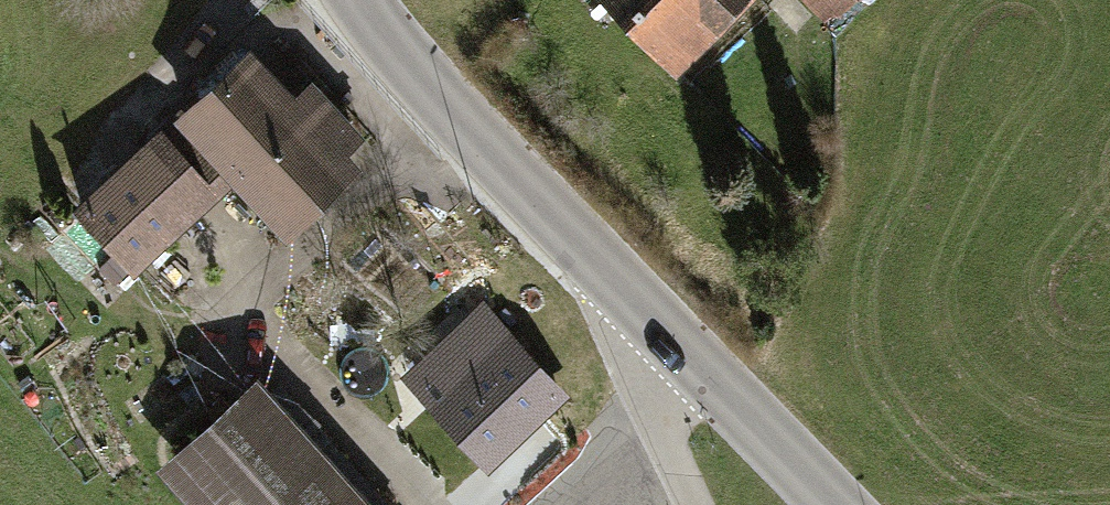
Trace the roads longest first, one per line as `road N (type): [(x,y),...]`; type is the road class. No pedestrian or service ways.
road 1 (tertiary): [(354,0),(470,138),(658,324)]
road 2 (tertiary): [(658,324),(829,504)]
road 3 (unclassified): [(658,324),(653,411),(696,504)]

